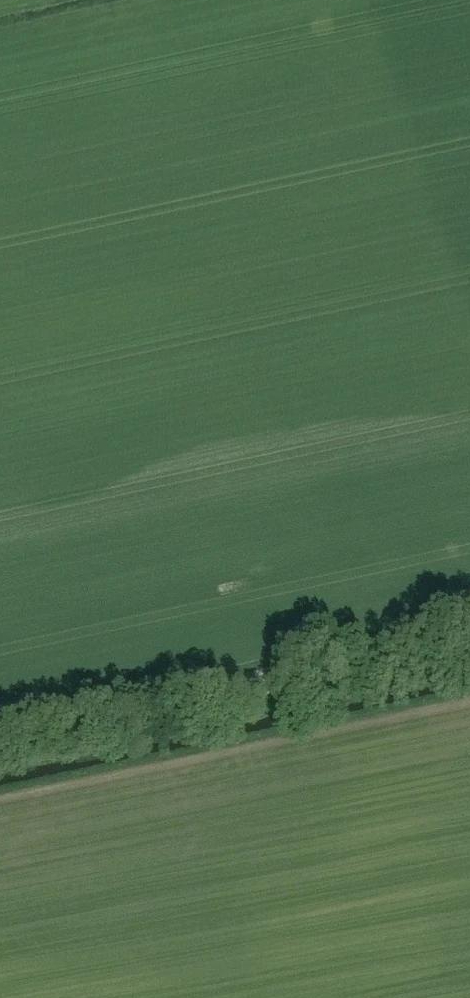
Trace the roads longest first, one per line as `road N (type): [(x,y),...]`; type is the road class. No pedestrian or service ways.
road 1 (unclassified): [(0,733),(469,631)]

